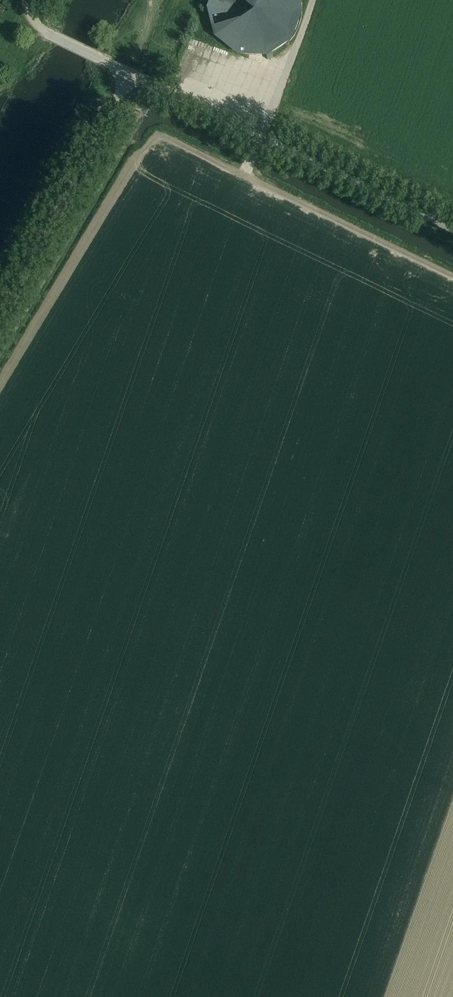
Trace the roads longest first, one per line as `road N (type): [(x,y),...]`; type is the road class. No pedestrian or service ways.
road 1 (track): [(262,135),(243,174),(162,137),(133,157),(0,376)]
road 2 (unclassified): [(0,313),(130,73)]
road 3 (track): [(243,174),(452,275)]
road 4 (unclassified): [(452,228),(262,135)]
road 5 (track): [(452,203),(270,115)]
road 6 (unclassified): [(262,135),(130,73)]
road 7 (unclassified): [(262,135),(312,0)]
road 8 (unclassified): [(130,73),(44,30),(27,0)]

